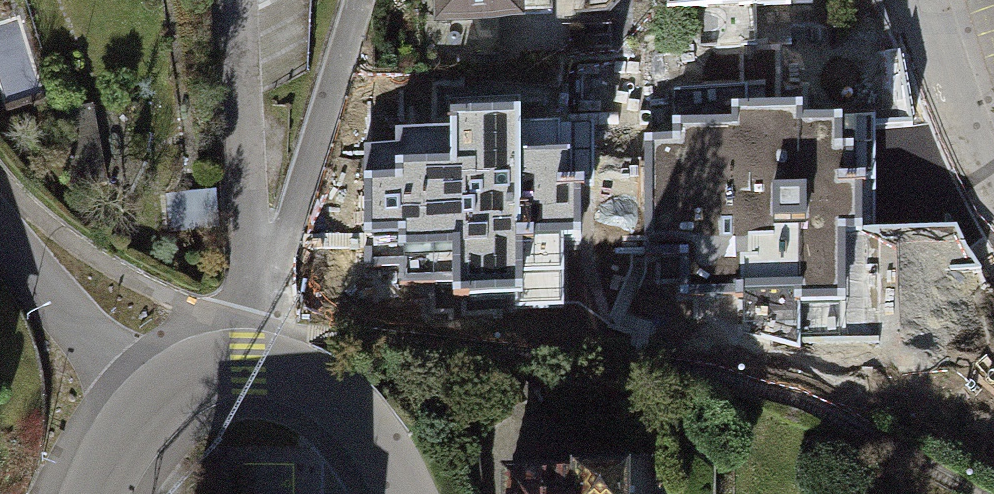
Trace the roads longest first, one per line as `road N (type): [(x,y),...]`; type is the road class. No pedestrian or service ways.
road 1 (tertiary): [(406,493),(372,433),(344,401),(286,365),(210,367),(148,417)]
road 2 (residential): [(0,238),(148,417)]
road 3 (residential): [(993,194),(965,142),(917,0)]

